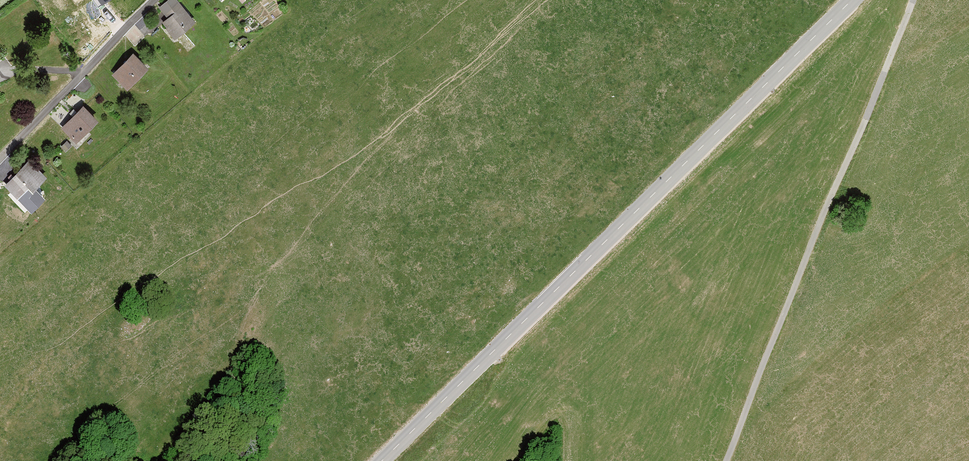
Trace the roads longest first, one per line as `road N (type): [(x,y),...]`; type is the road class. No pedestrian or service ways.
road 1 (tertiary): [(852,0),(383,460)]
road 2 (track): [(912,0),(725,460)]
road 3 (residential): [(150,0),(0,157)]

